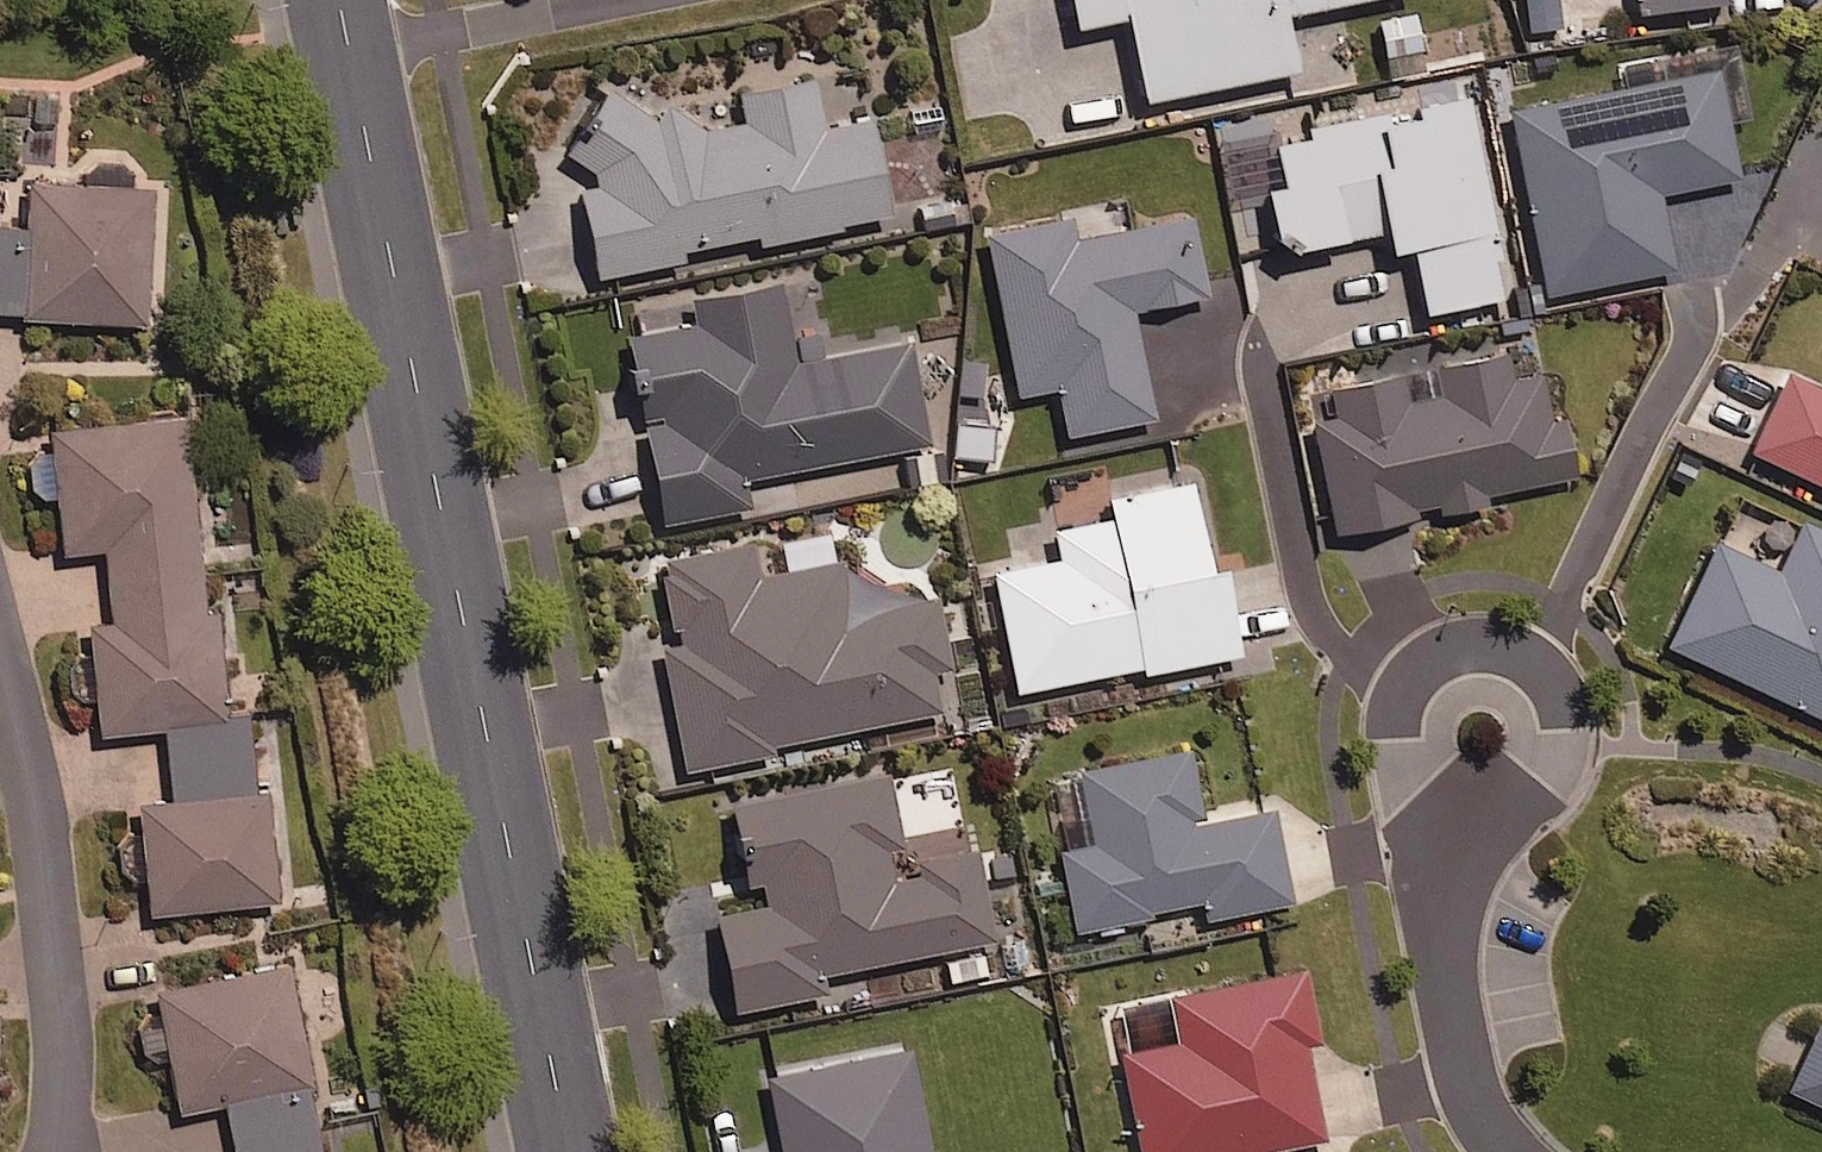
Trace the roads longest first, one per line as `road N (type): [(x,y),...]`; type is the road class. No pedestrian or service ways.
road 1 (tertiary): [(349,51),(569,1151)]
road 2 (residential): [(0,664),(32,779),(59,966),(69,1095),(62,1151)]
road 3 (residential): [(1480,709),(1435,798),(1447,956),(1466,1064),(1525,1151)]
road 4 (residential): [(349,51),(603,0)]

